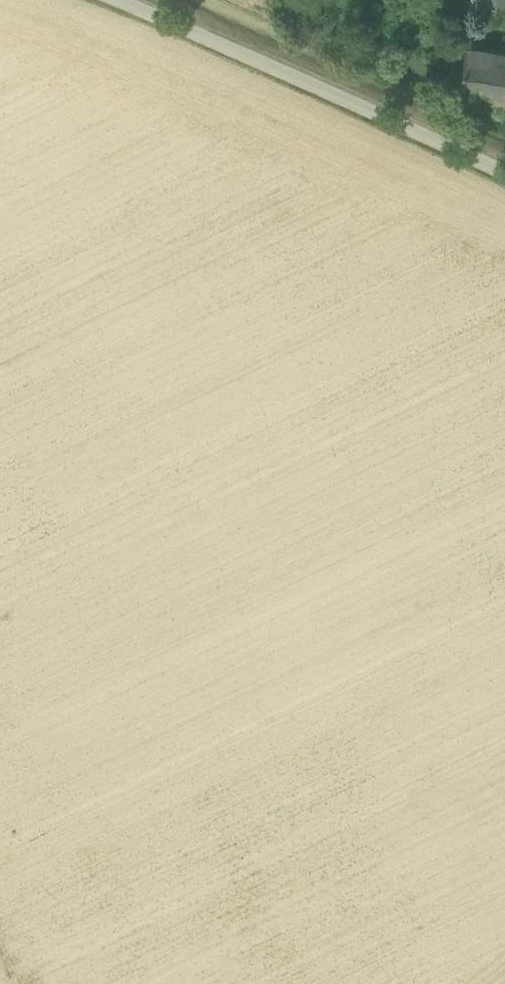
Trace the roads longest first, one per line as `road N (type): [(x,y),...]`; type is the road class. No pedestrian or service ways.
road 1 (unclassified): [(504,174),(110,0)]

